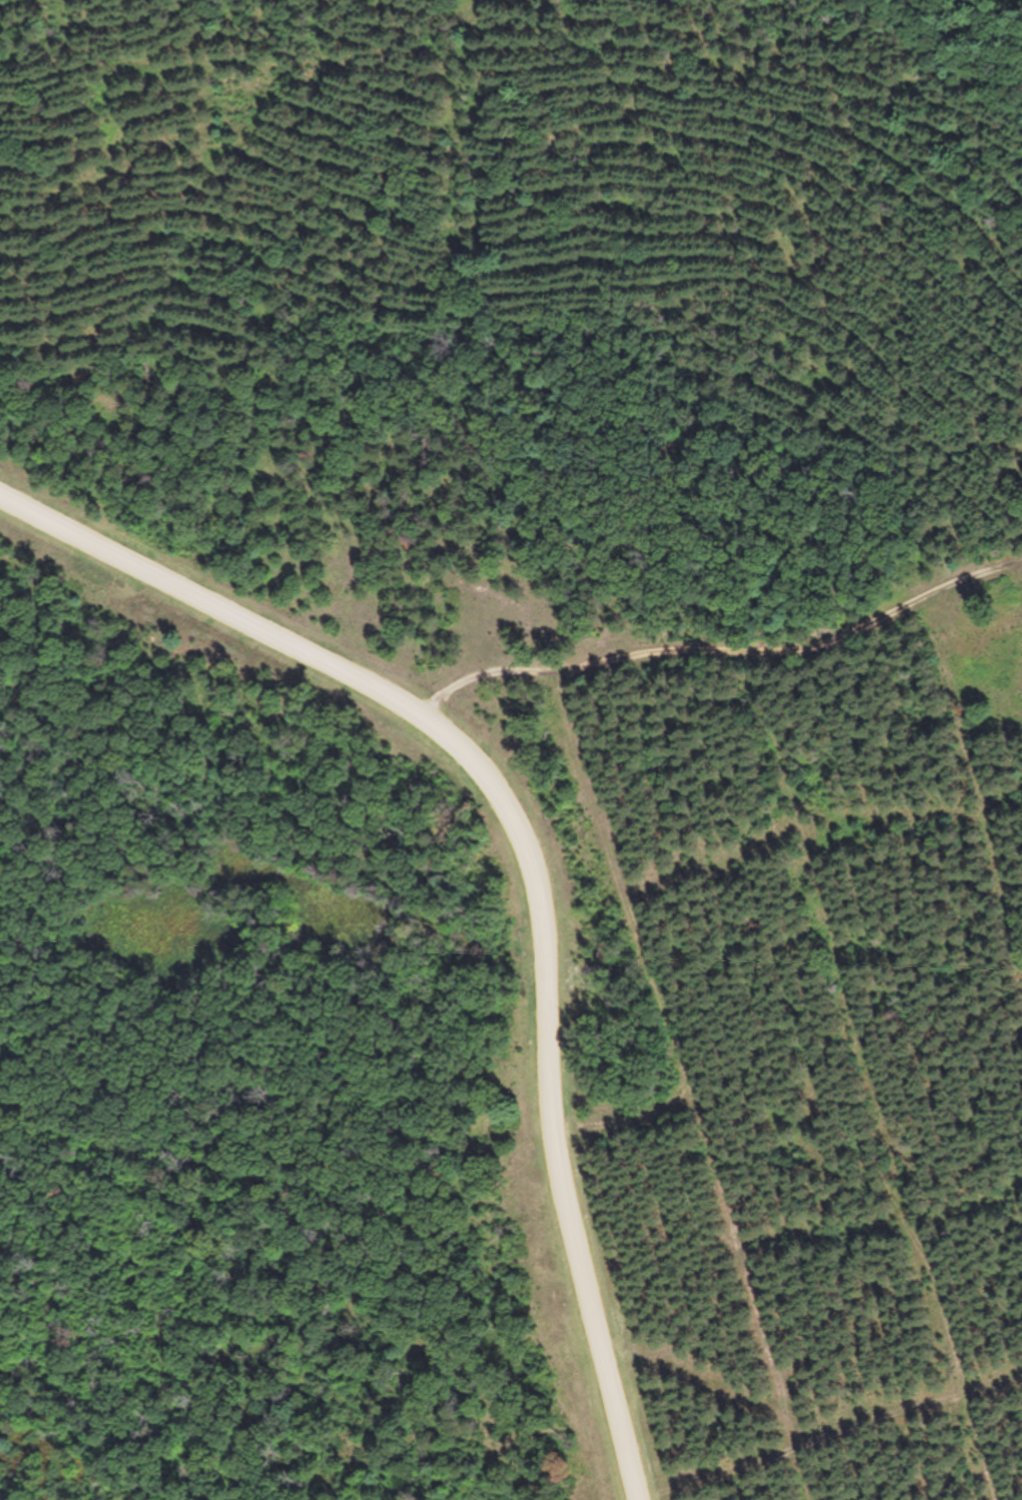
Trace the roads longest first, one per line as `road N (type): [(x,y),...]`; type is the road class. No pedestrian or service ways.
road 1 (residential): [(0,500),(388,698),(477,769),(510,818),(543,898),(553,1134),(637,1499)]
road 2 (residential): [(414,715),(487,675),(555,675),(644,658),(794,656),(864,635),(983,575),(1021,566)]

